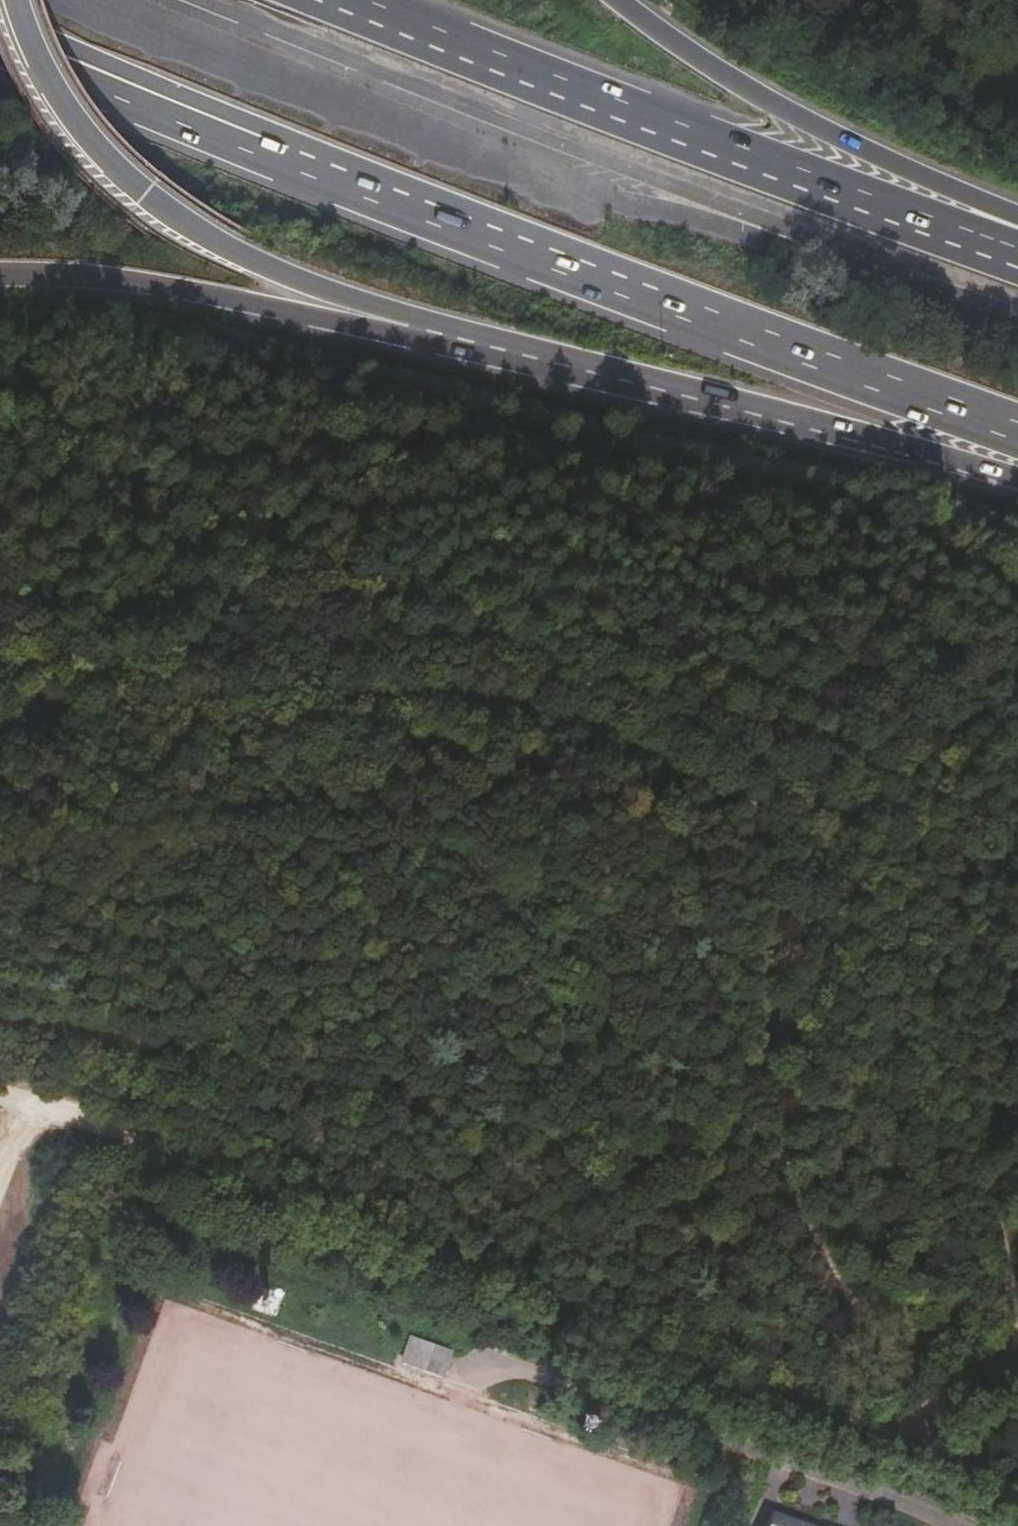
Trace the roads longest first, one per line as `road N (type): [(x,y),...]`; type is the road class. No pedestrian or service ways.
road 1 (track): [(0,727),(367,688),(472,695),(568,721),(705,775),(744,805),(765,835),(764,970),(812,1198),(883,1351)]
road 2 (track): [(1017,1482),(784,1397),(440,1233),(247,1164),(0,1091)]
road 3 (track): [(0,792),(319,754),(448,766),(600,818),(658,881),(669,917),(673,1042),(653,1118),(632,1151)]
road 4 (motorway): [(295,163),(1017,431)]
road 5 (motorway): [(1017,256),(339,0)]
road 6 (track): [(632,1151),(425,1097),(0,1016)]
road 7 (motorway): [(16,0),(72,117),(139,190),(204,237),(280,274),(470,335)]
road 8 (track): [(0,862),(253,849),(419,857),(460,870),(483,888),(525,955)]
road 9 (motorway): [(470,335),(1017,472)]
road 10 (motorway): [(0,279),(96,285),(403,336),(470,335)]
road 11 (motorway): [(1017,219),(847,146),(727,79),(615,0)]
road 12 (motorway): [(0,15),(295,163)]
road 13 (motorway): [(0,43),(295,163)]
road 14 (track): [(1001,1055),(993,1119),(1017,1302)]
road 15 (track): [(1017,1347),(890,1429)]

